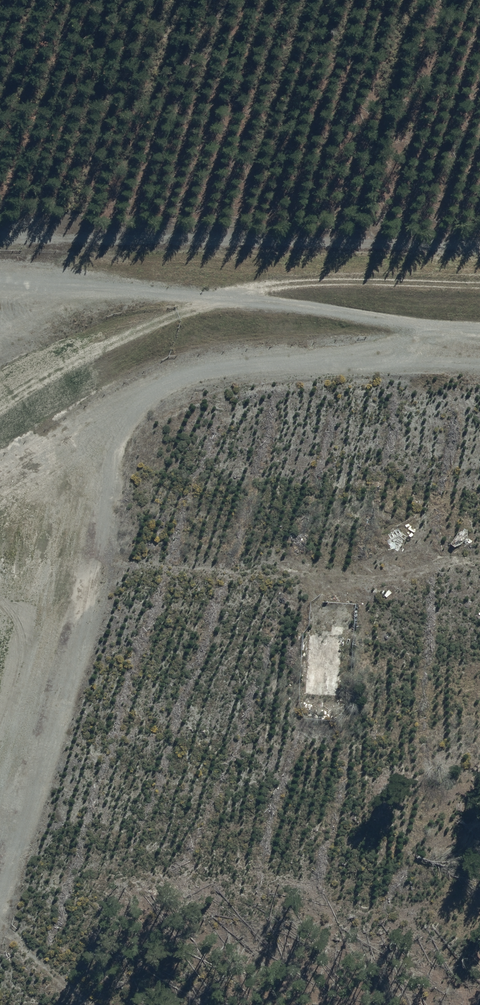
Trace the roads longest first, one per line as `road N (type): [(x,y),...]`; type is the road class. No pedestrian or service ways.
road 1 (track): [(126,401),(111,552),(0,895)]
road 2 (track): [(0,480),(183,372),(479,365)]
road 3 (track): [(479,242),(6,242),(0,268)]
road 4 (unclassified): [(0,284),(479,329)]
road 5 (track): [(479,284),(304,280),(204,298)]
road 6 (track): [(0,925),(92,1004)]

